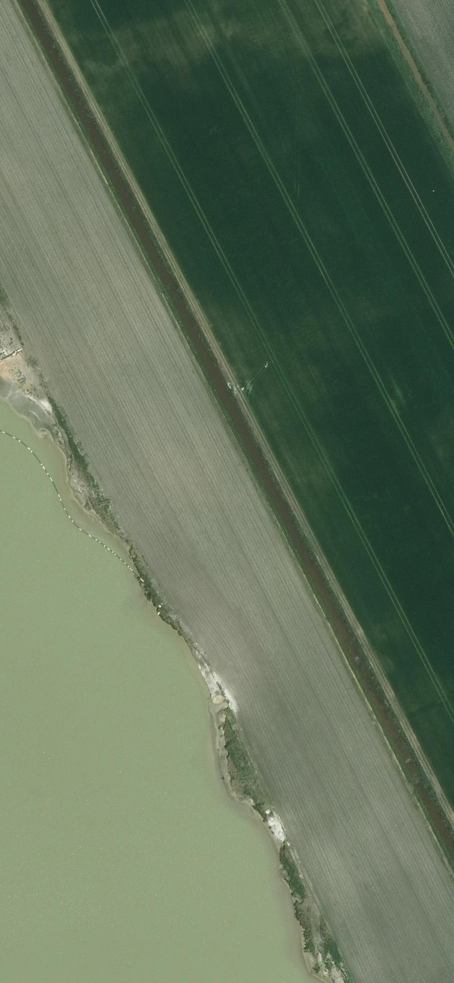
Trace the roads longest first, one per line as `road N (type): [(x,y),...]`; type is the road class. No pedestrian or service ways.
road 1 (track): [(13,0),(453,878)]
road 2 (track): [(42,0),(453,823)]

